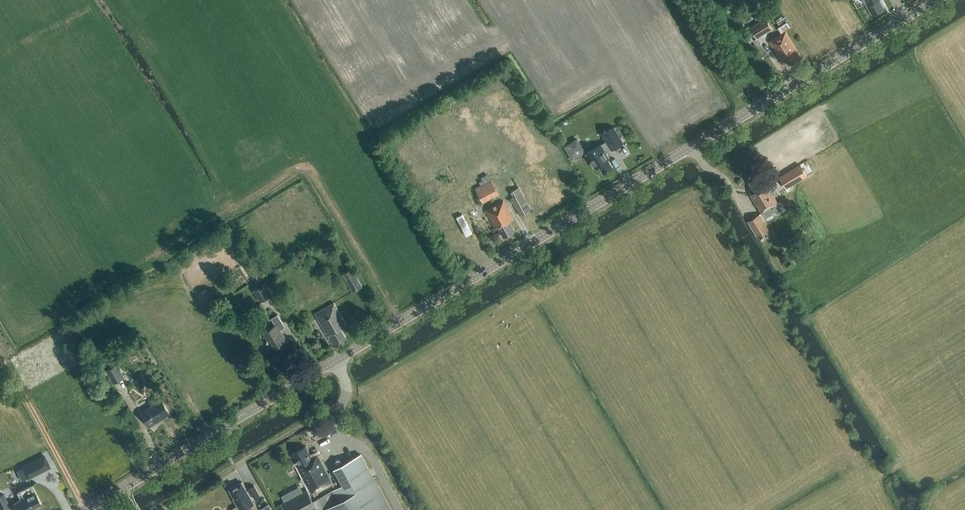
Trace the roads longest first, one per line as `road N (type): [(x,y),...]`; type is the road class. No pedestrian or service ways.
road 1 (tertiary): [(81,509),(937,0)]
road 2 (track): [(336,407),(158,509)]
road 3 (track): [(85,508),(0,354)]

